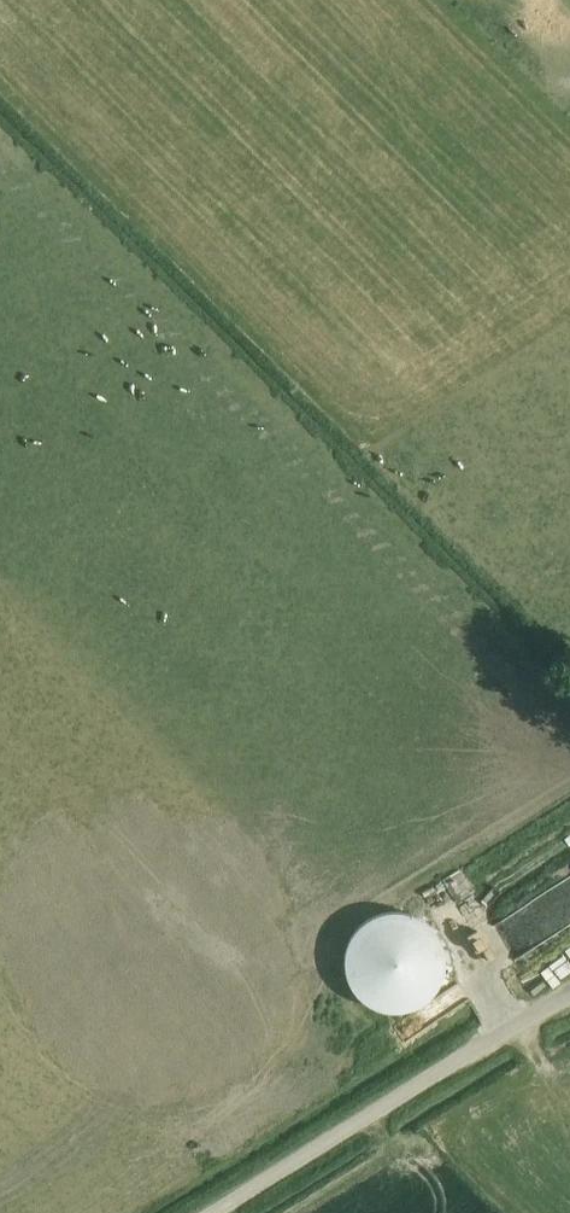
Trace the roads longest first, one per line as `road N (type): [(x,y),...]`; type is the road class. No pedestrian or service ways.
road 1 (unclassified): [(221,1212),(569,993)]

